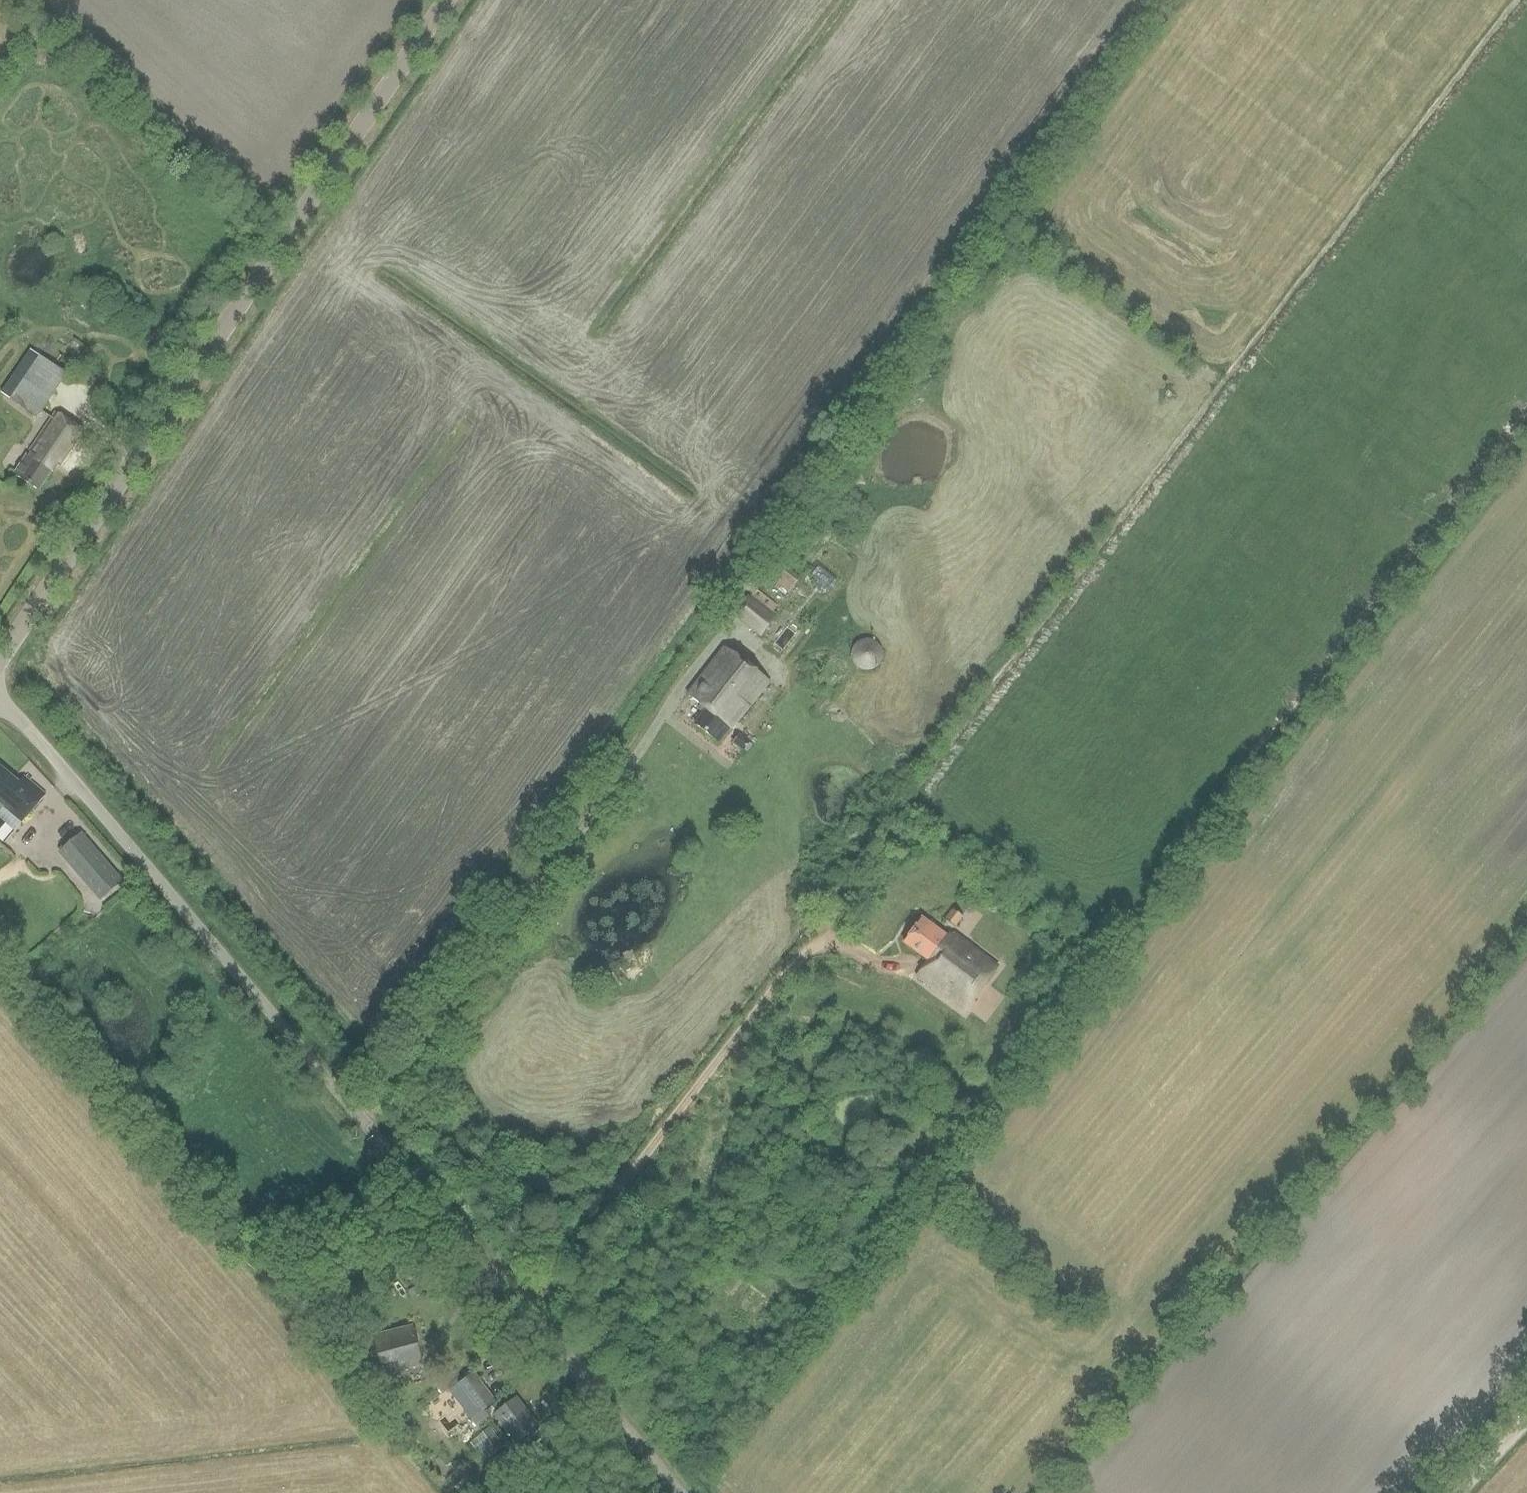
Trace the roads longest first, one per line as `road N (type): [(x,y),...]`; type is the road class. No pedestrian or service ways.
road 1 (unclassified): [(680,1492),(0,695)]
road 2 (tertiary): [(0,658),(445,0)]

